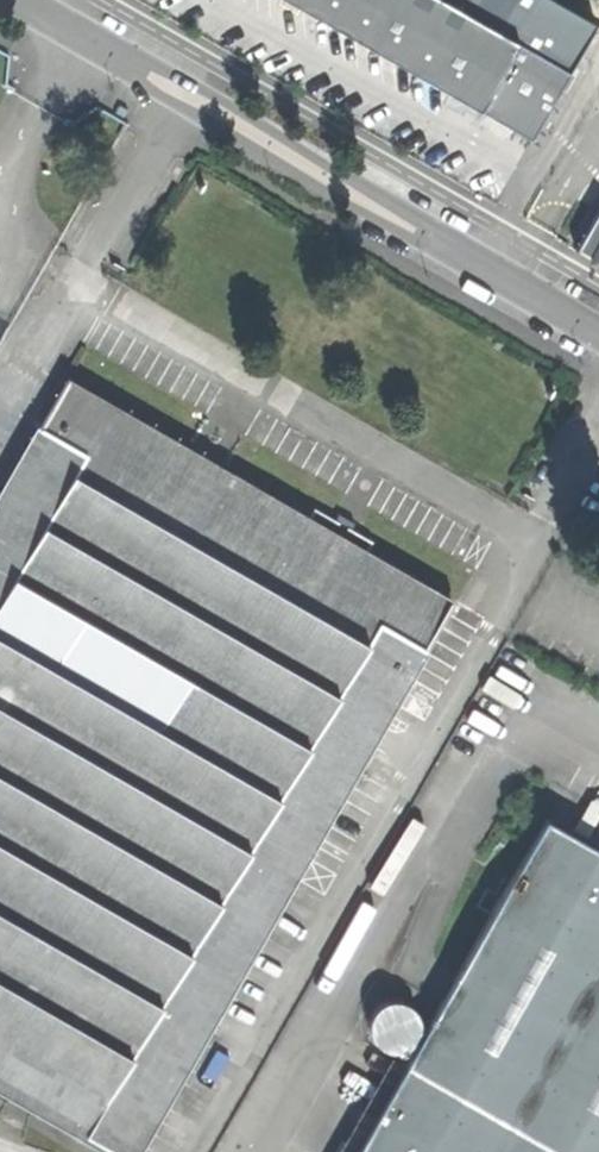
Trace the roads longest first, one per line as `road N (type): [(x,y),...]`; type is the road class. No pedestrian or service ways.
road 1 (tertiary): [(598,323),(35,0)]

